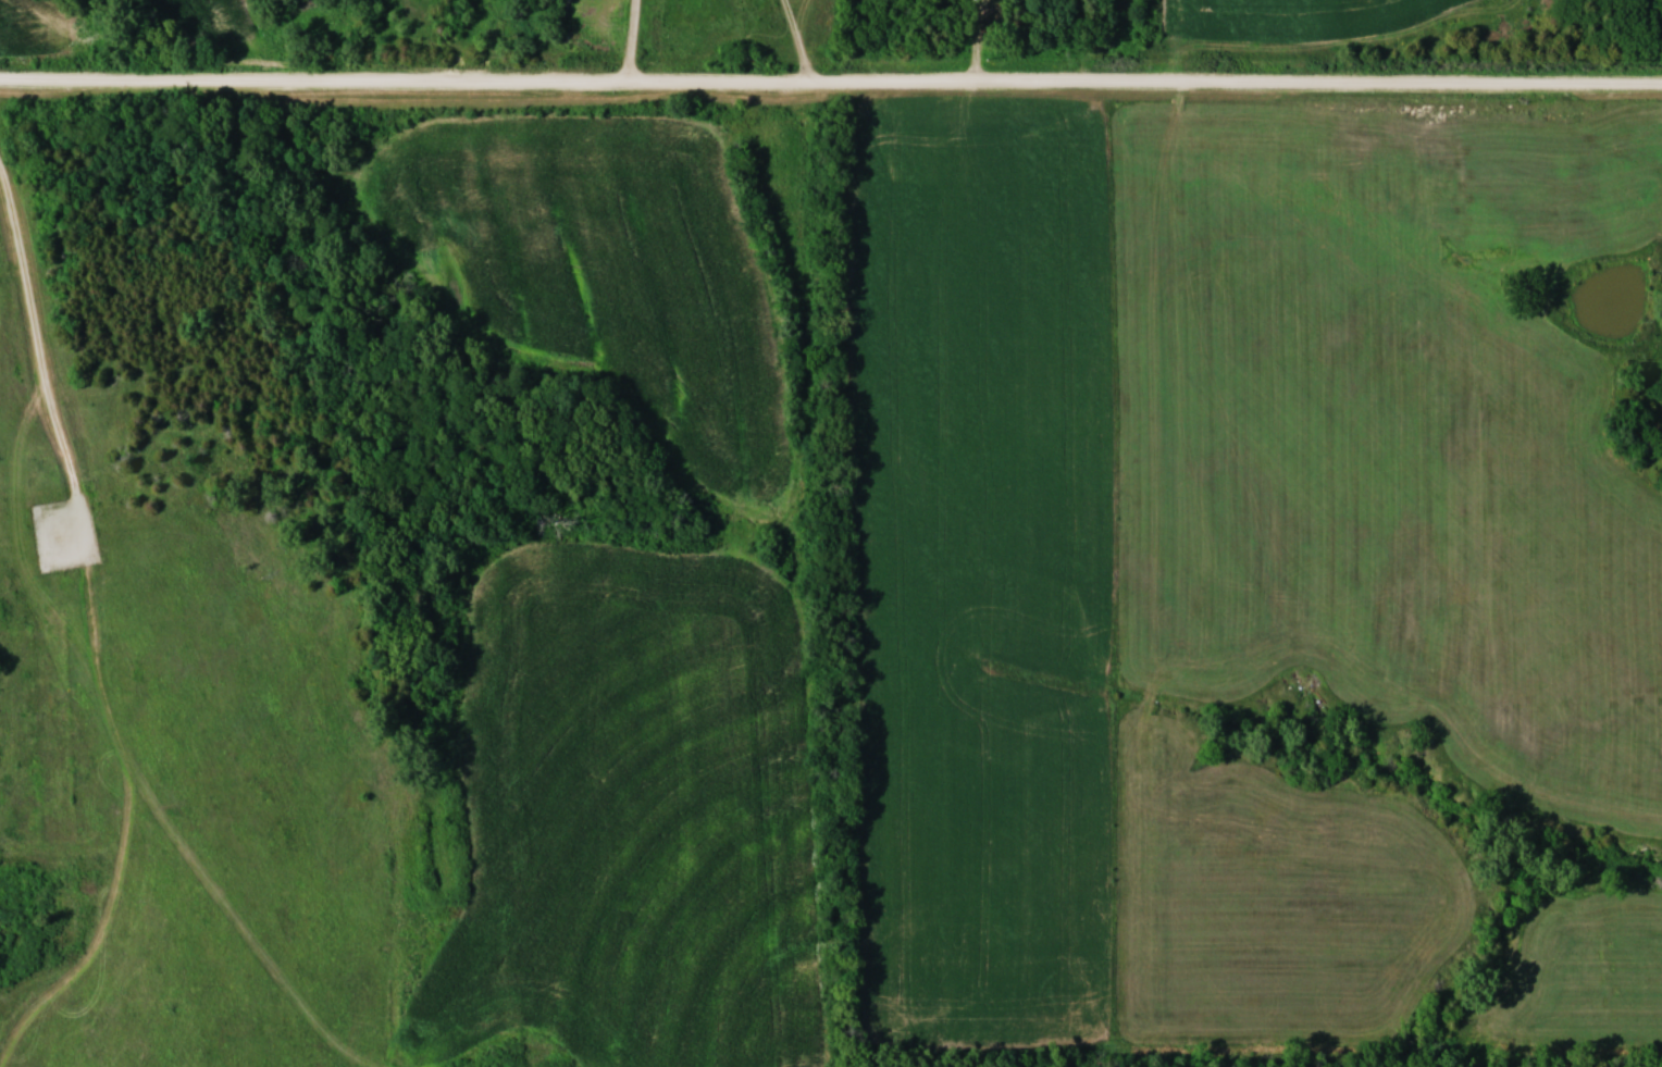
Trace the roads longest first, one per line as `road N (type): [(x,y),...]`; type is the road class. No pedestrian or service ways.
road 1 (residential): [(0,82),(844,85)]
road 2 (residential): [(844,85),(1661,86)]

